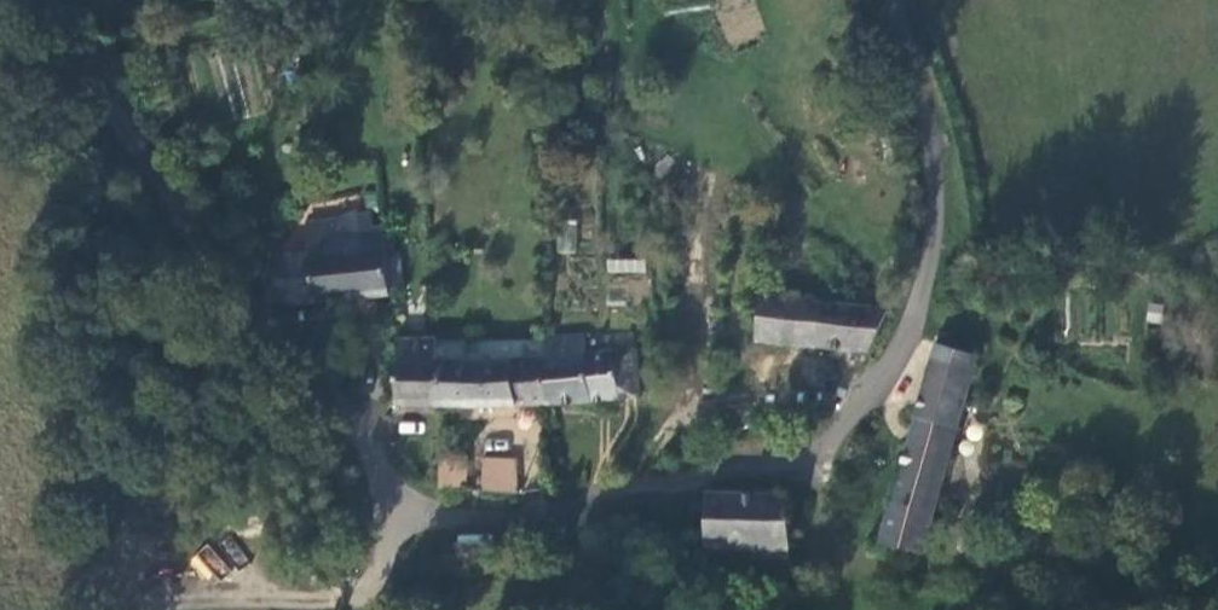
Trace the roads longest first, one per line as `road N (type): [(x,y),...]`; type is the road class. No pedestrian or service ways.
road 1 (unclassified): [(399,520),(558,515),(803,453),(847,423),(891,366),(939,252),(928,124),(896,0)]
road 2 (unclassified): [(48,0),(93,88),(177,218),(305,378),(360,423),(399,520)]

